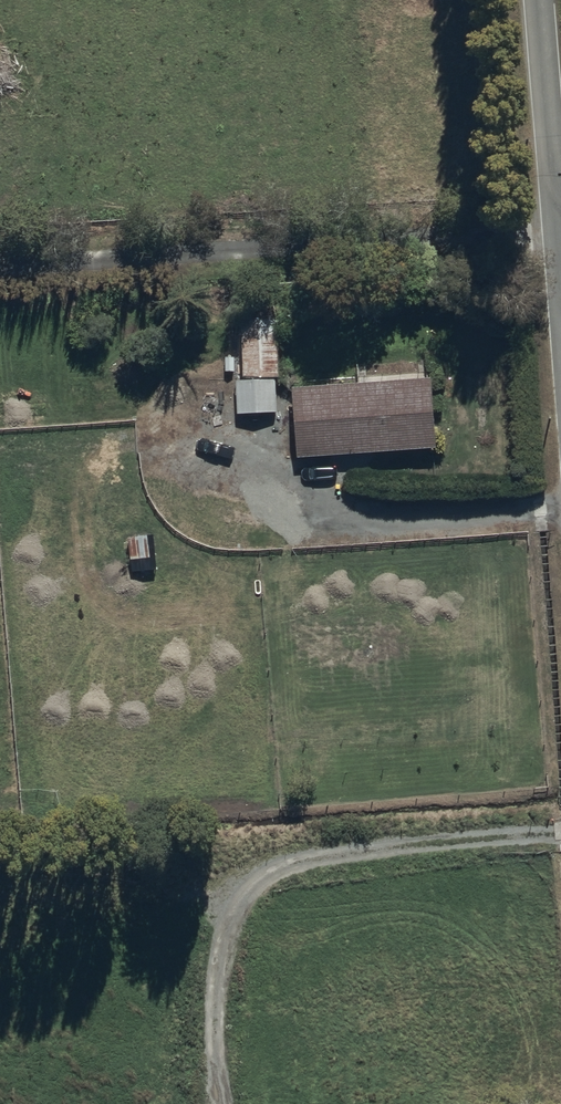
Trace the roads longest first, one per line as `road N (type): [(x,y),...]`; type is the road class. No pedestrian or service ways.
road 1 (unclassified): [(539,0),(560,286)]

